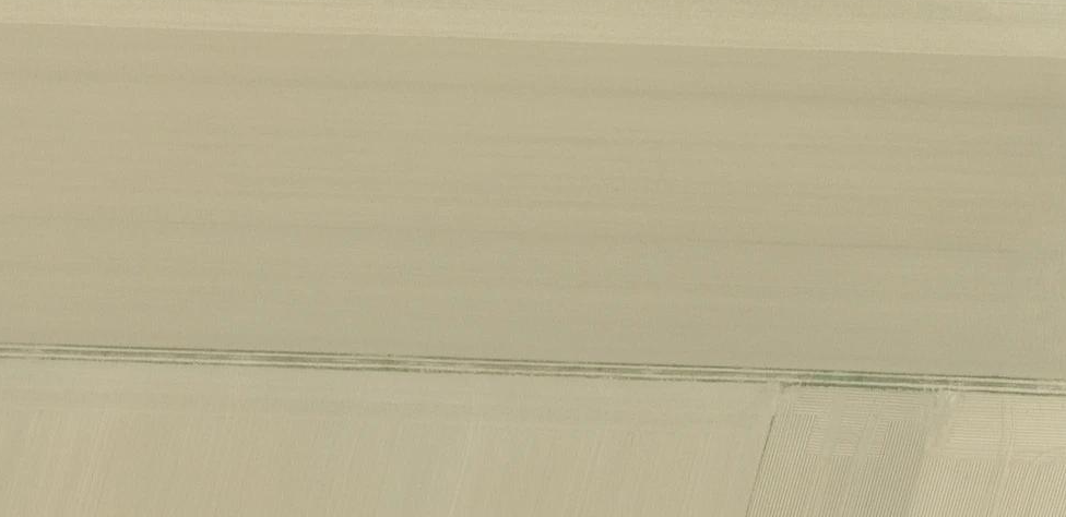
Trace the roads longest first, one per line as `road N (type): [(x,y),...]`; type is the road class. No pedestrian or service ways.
road 1 (track): [(0,352),(1065,388)]

